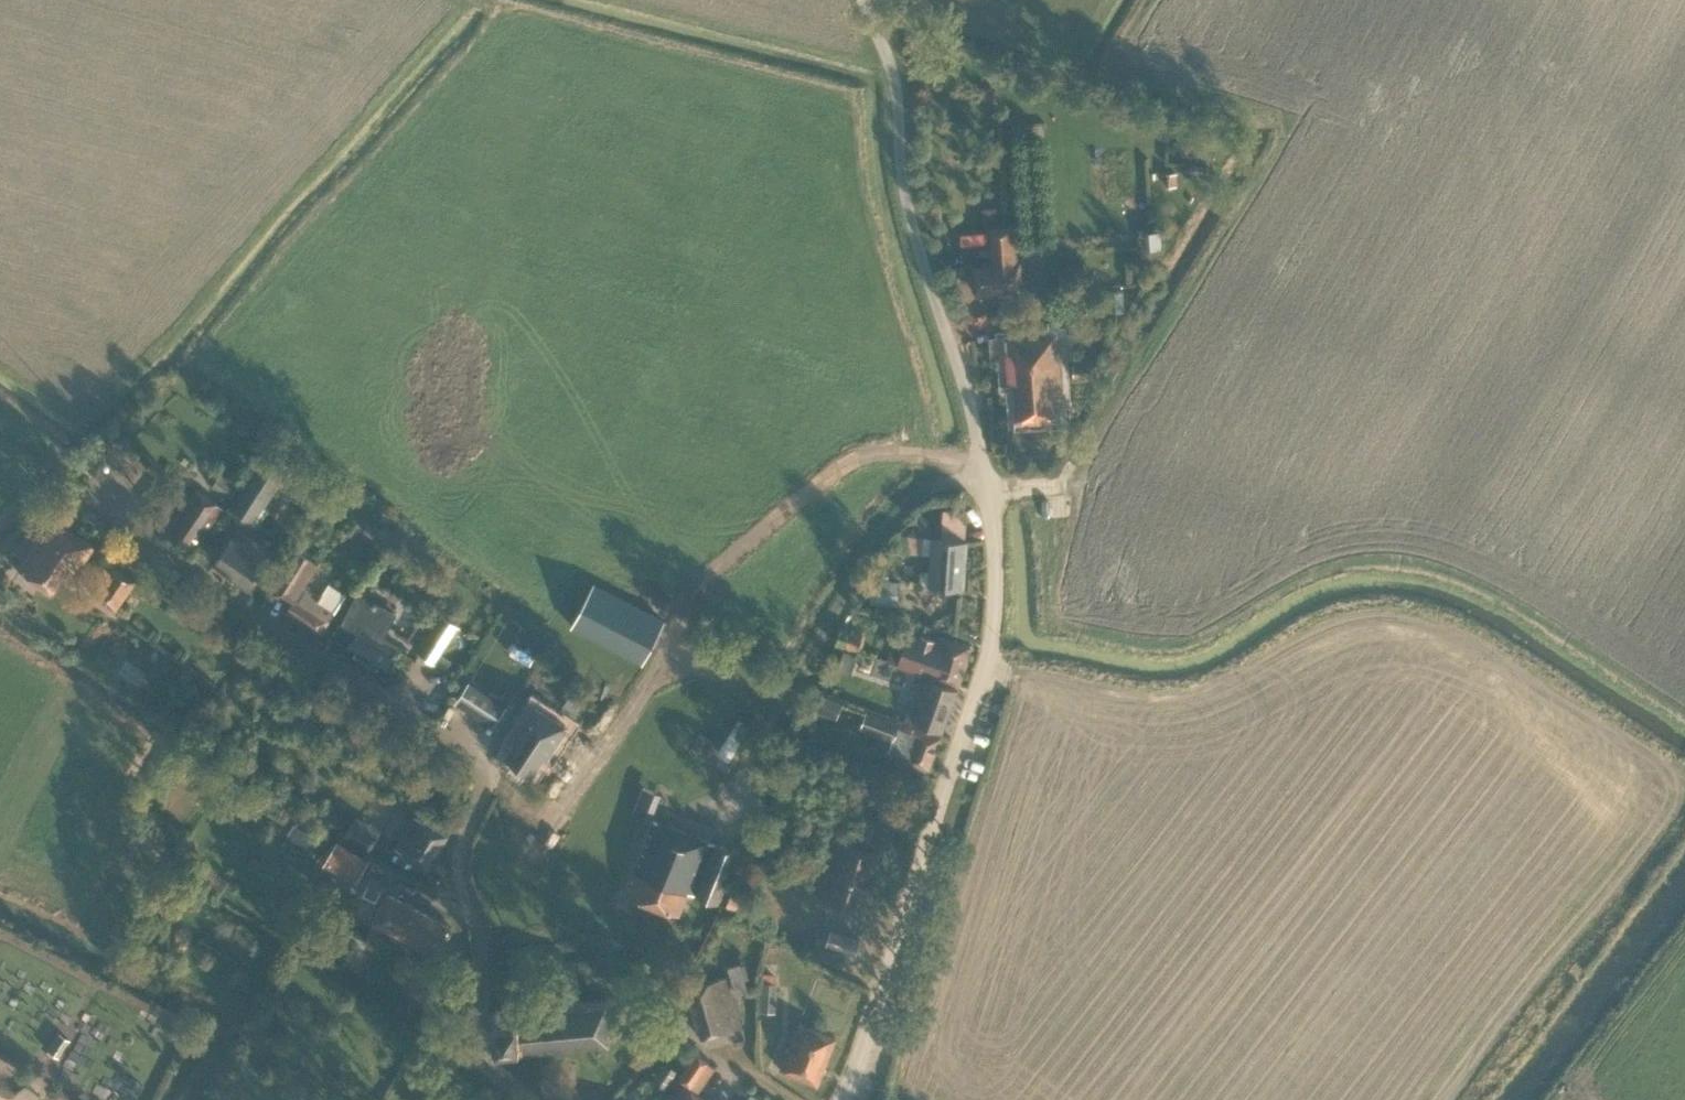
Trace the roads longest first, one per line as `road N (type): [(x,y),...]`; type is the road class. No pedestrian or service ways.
road 1 (unclassified): [(840,1099),(990,665),(997,612),(993,517),(977,423),(923,261),(886,51),(864,0)]
road 2 (residential): [(536,1099),(488,1056),(477,926),(463,889),(464,837),(492,769),(74,488)]

